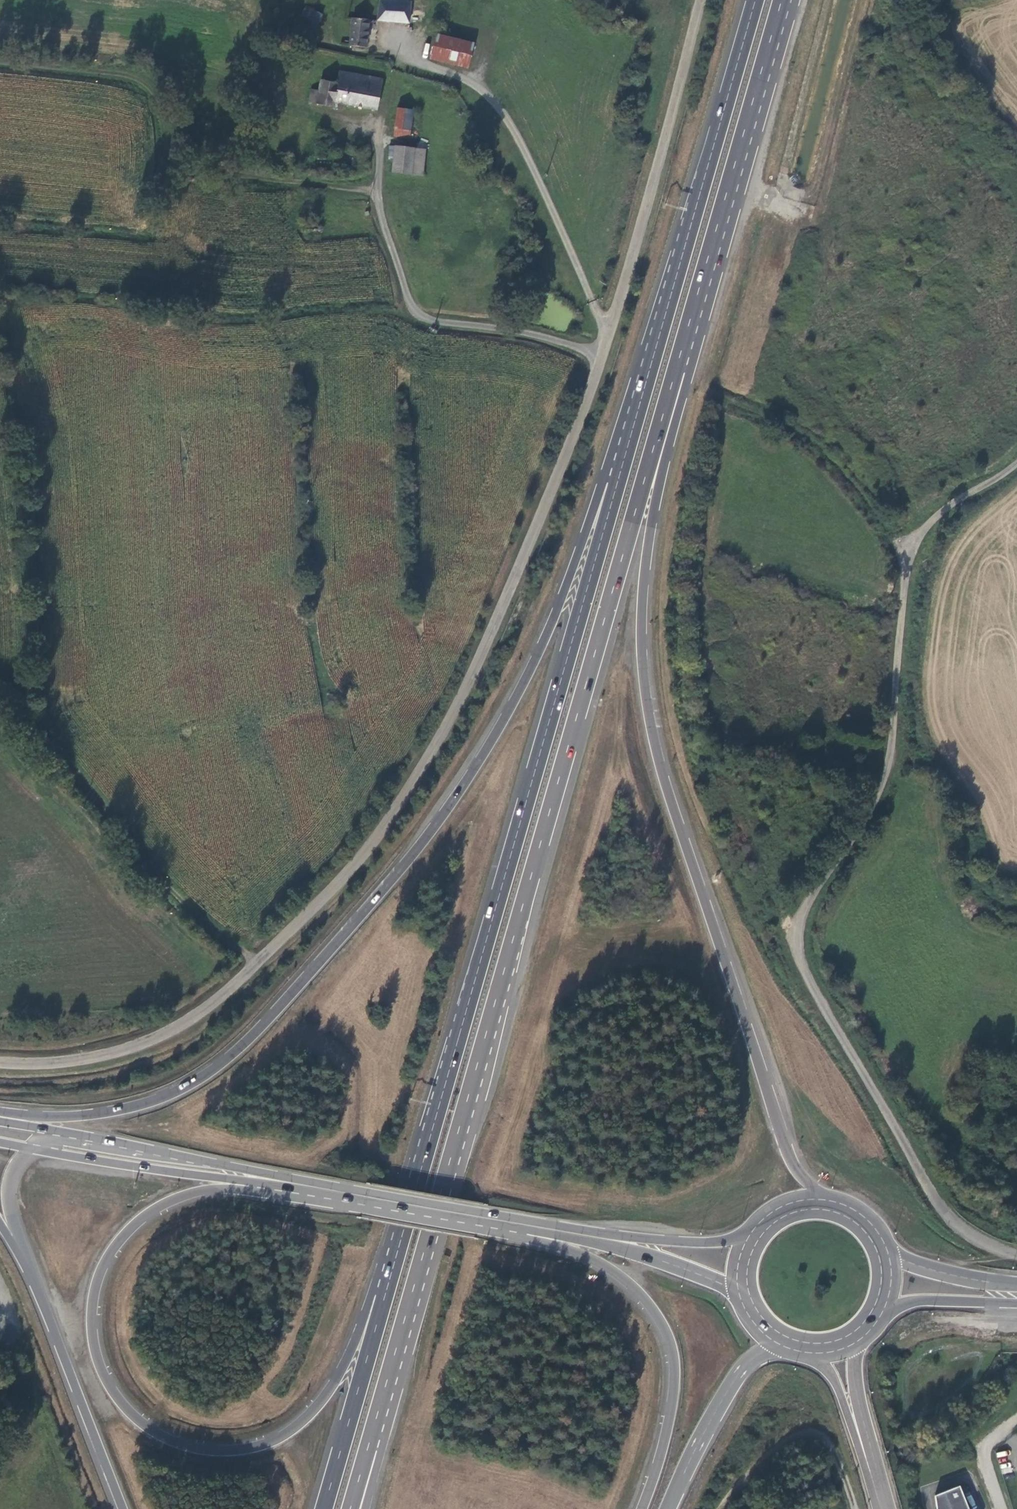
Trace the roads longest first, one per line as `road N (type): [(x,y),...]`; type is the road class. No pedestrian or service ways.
road 1 (unclassified): [(0,1063),(88,1060),(128,1050),(202,1010),(365,853),(410,786),(458,702),(603,354),(700,0)]
road 2 (trunk): [(397,1359),(712,244)]
road 3 (trunk): [(646,380),(556,612),(505,718),(434,827),(308,975),(244,1044),(174,1093),(93,1115),(0,1112)]
road 4 (trunk): [(828,1200),(798,1172),(786,1145),(666,784),(646,698),(648,543),(712,244)]
road 5 (unclassified): [(1016,1254),(971,1235),(942,1208),(806,974),(798,939),(812,897),(884,779),(909,556),(940,514),(1016,464)]
road 6 (trunk): [(646,380),(400,1240)]
road 7 (trunk): [(400,1240),(344,1366),(294,1429),(251,1449),(217,1451),(144,1426),(113,1390),(94,1345),(94,1293),(110,1253),(144,1217),(191,1193),(309,1196)]
road 8 (primary): [(750,1234),(701,1243),(622,1236),(105,1145)]
road 9 (track): [(375,199),(334,187),(198,175),(172,164),(143,80),(0,68)]
road 10 (trunk): [(755,0),(646,380)]
road 11 (track): [(0,696),(42,719),(150,859),(254,965)]
road 12 (trunk): [(520,1233),(615,1272),(668,1339),(673,1401),(642,1508)]
road 13 (track): [(374,176),(405,297),(421,314),(603,354)]
road 14 (primary): [(30,1148),(309,1196)]
road 15 (trunk): [(400,1240),(323,1508)]
road 16 (track): [(906,569),(871,509),(822,452),(716,397)]
road 17 (trunk): [(712,244),(781,0)]
road 18 (trunk): [(34,1283),(121,1508)]
road 19 (primary): [(520,1233),(641,1254),(740,1296)]
road 20 (primary): [(309,1196),(520,1233)]
road 21 (trunk): [(667,1508),(746,1366),(782,1346)]
road 22 (track): [(854,1508),(830,1449),(805,1438),(777,1450),(726,1508)]
road 23 (trunk): [(351,1508),(397,1359)]
road 24 (trunk): [(365,1508),(397,1359)]
road 25 (trunk): [(30,1148),(7,1192),(34,1283)]
road 26 (primary): [(883,1313),(914,1302),(1016,1303)]
road 27 (primary): [(1016,1284),(952,1275),(888,1253)]

